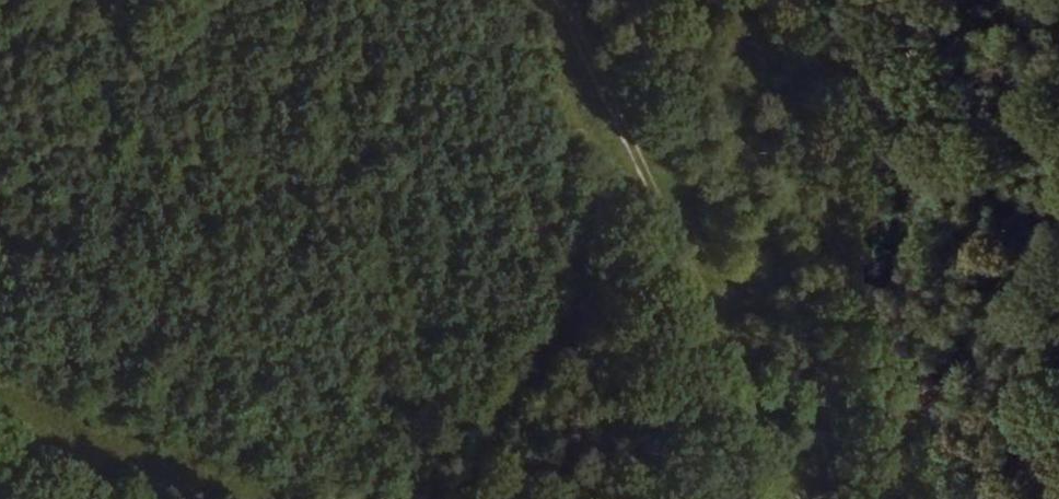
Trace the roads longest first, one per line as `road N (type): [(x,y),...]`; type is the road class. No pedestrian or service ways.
road 1 (track): [(582,0),(831,498)]

